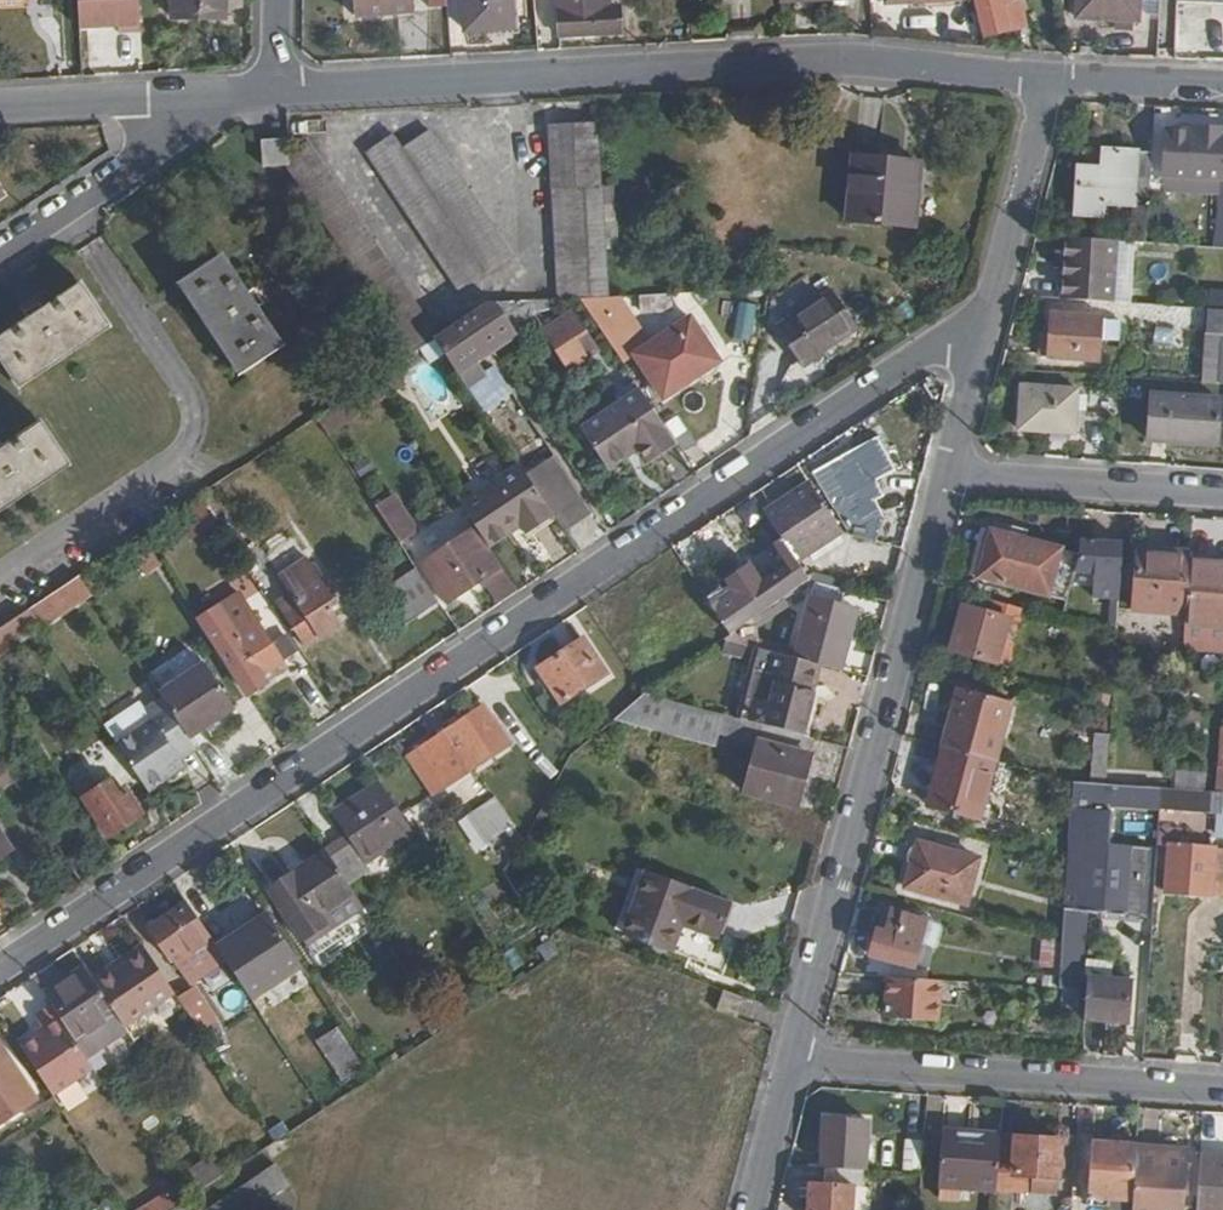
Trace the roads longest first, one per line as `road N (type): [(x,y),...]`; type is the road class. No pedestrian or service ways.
road 1 (residential): [(0,969),(986,320)]
road 2 (residential): [(1050,80),(841,61),(271,94)]
road 3 (residential): [(947,473),(794,1059)]
road 4 (residential): [(1222,1089),(794,1059)]
road 5 (residential): [(1222,493),(947,473)]
road 6 (residential): [(0,249),(212,106)]
road 7 (residential): [(1050,80),(986,320)]
road 8 (residential): [(0,106),(147,98),(212,106)]
road 9 (residential): [(1222,87),(1050,80)]
road 10 (residential): [(986,320),(947,473)]
road 11 (residential): [(794,1059),(754,1209)]

